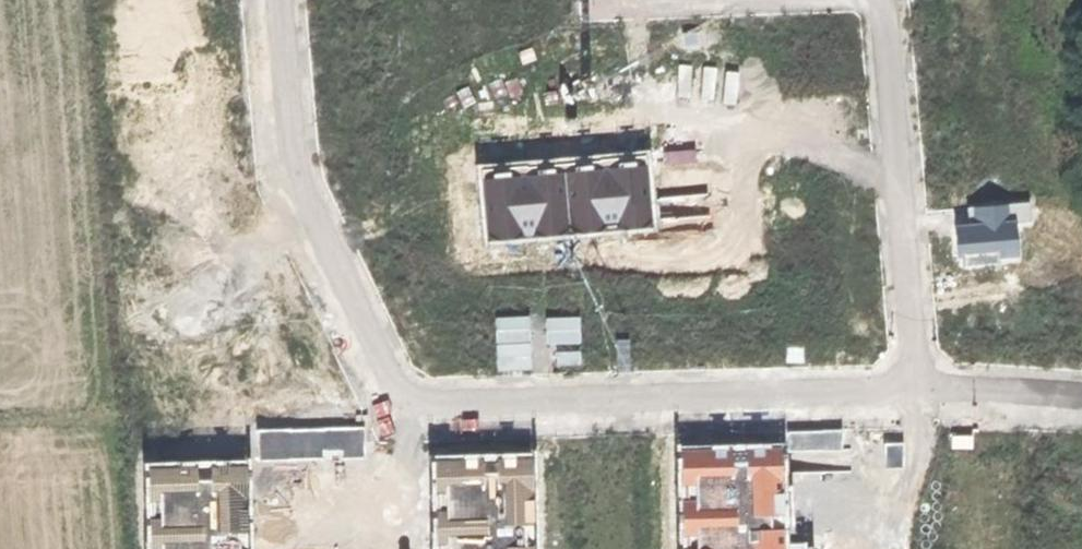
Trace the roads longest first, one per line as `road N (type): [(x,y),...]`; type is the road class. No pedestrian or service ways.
road 1 (residential): [(406,398),(908,384)]
road 2 (residential): [(275,0),(291,161),(406,398)]
road 3 (residential): [(877,0),(908,384)]
road 4 (track): [(0,422),(233,416)]
road 5 (residential): [(233,416),(406,398)]
road 6 (residential): [(908,384),(1081,386)]

